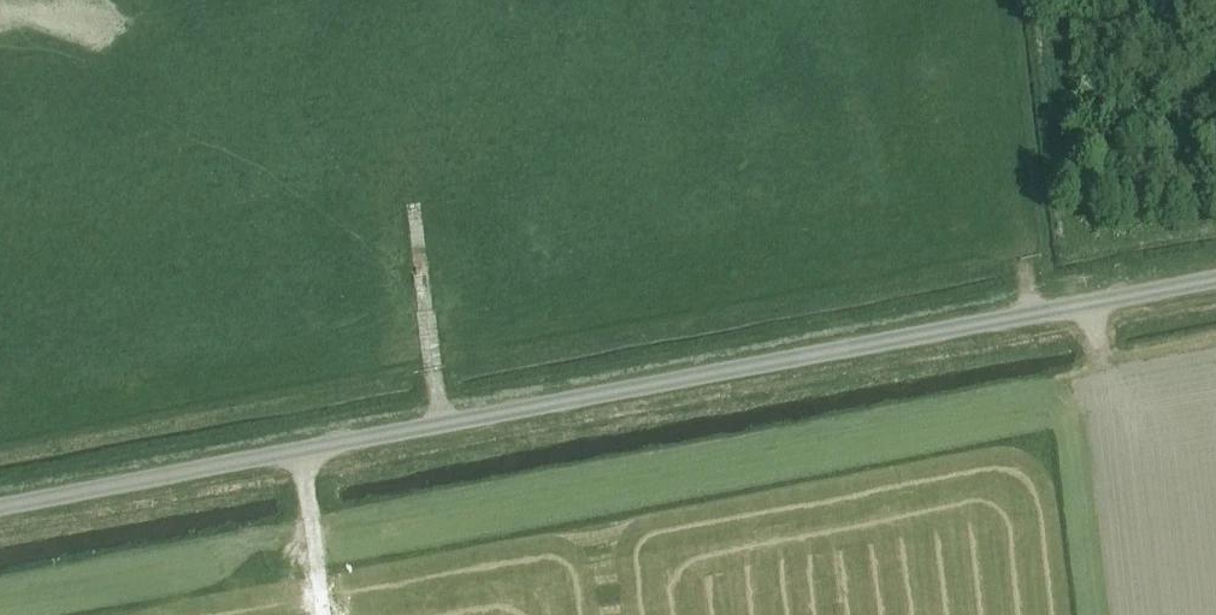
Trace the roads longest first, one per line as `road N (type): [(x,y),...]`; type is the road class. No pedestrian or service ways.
road 1 (unclassified): [(0,511),(1215,284)]

